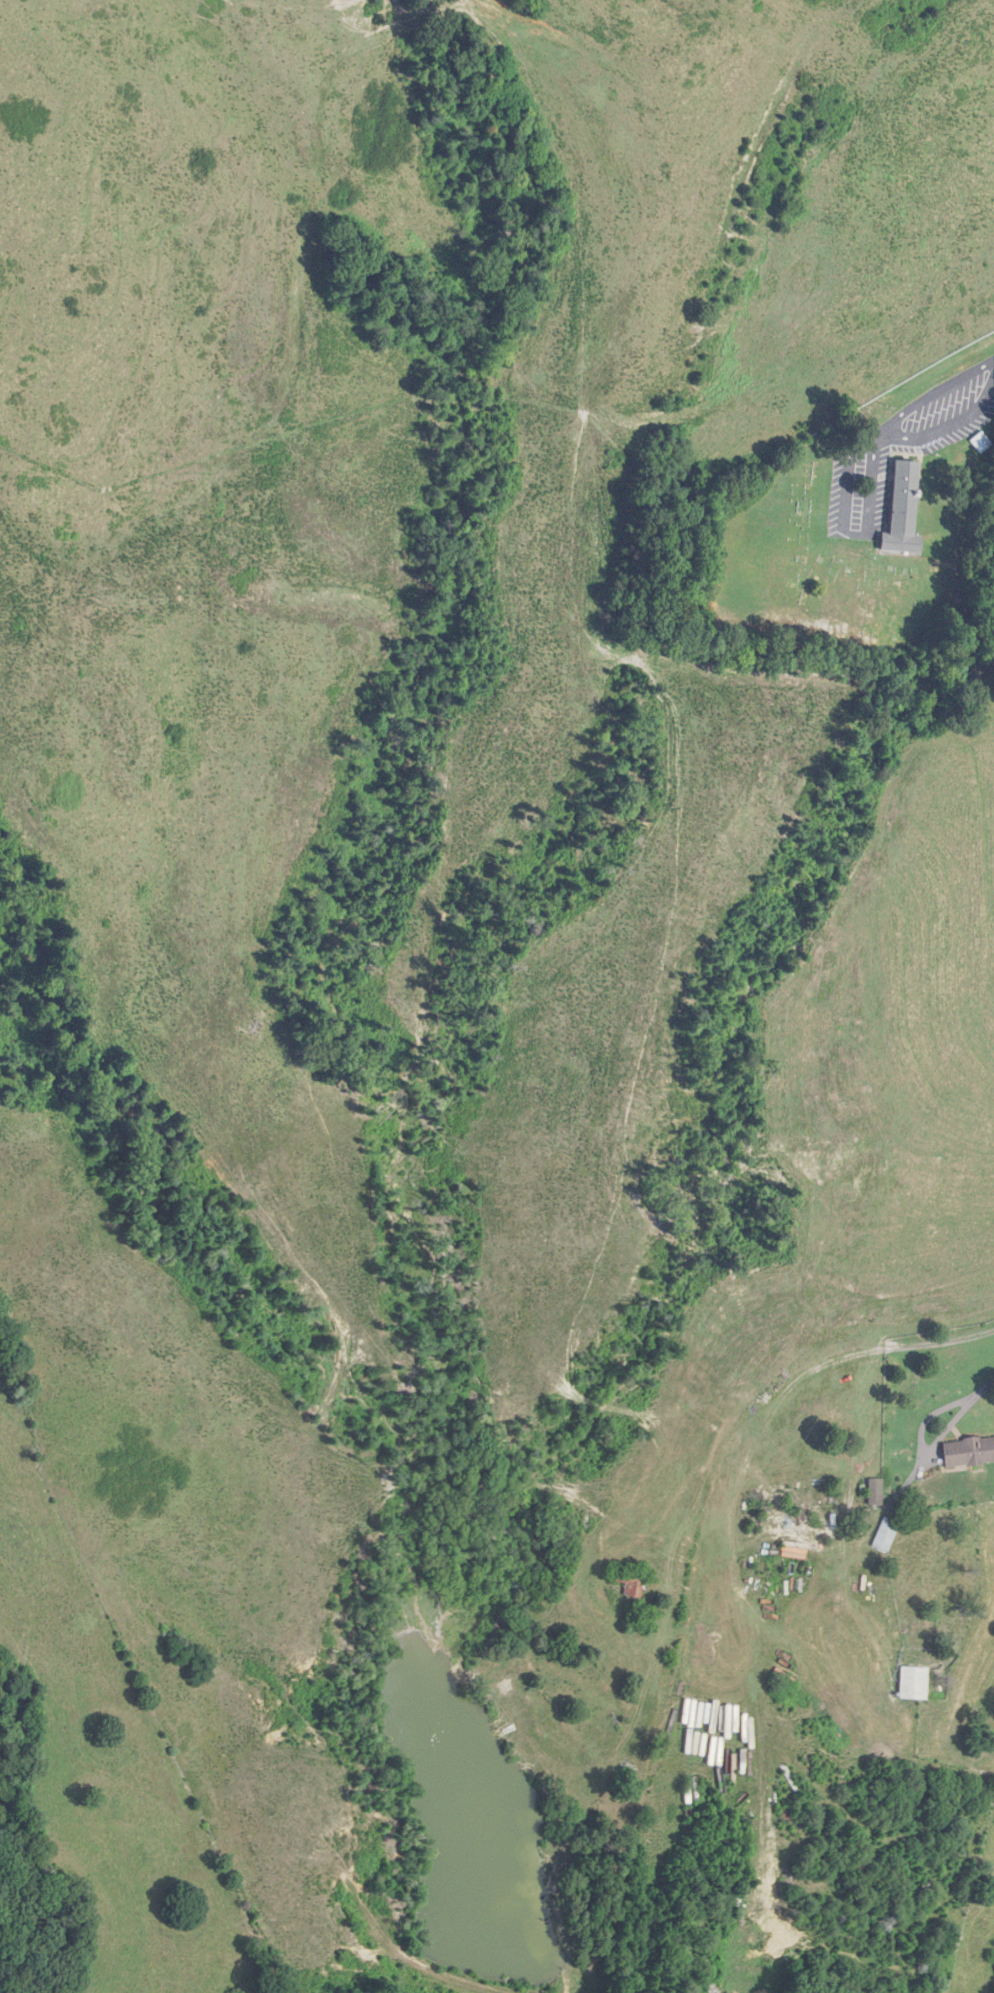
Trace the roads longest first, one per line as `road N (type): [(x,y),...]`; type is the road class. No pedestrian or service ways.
road 1 (residential): [(887,422),(993,363)]

